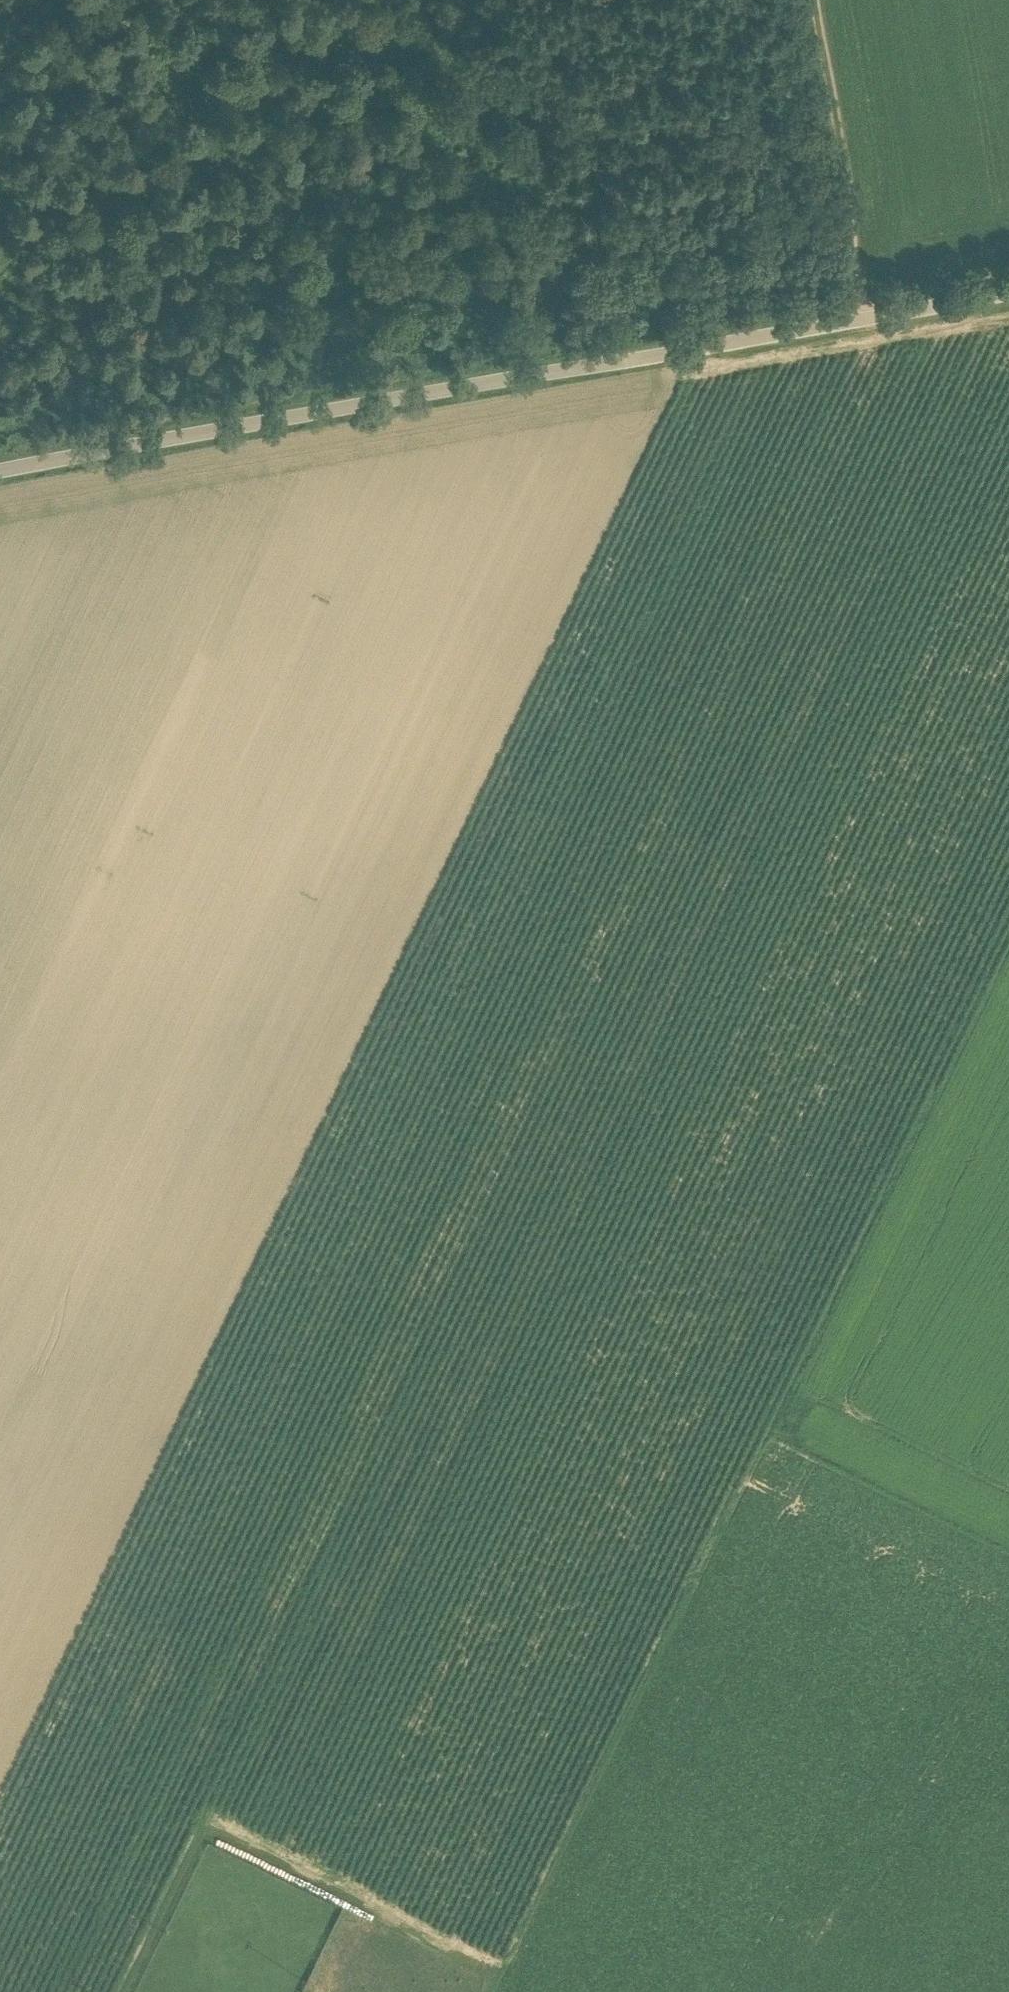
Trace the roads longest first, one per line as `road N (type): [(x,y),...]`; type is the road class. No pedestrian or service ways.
road 1 (unclassified): [(0,474),(1008,293)]
road 2 (track): [(809,0),(861,321)]

